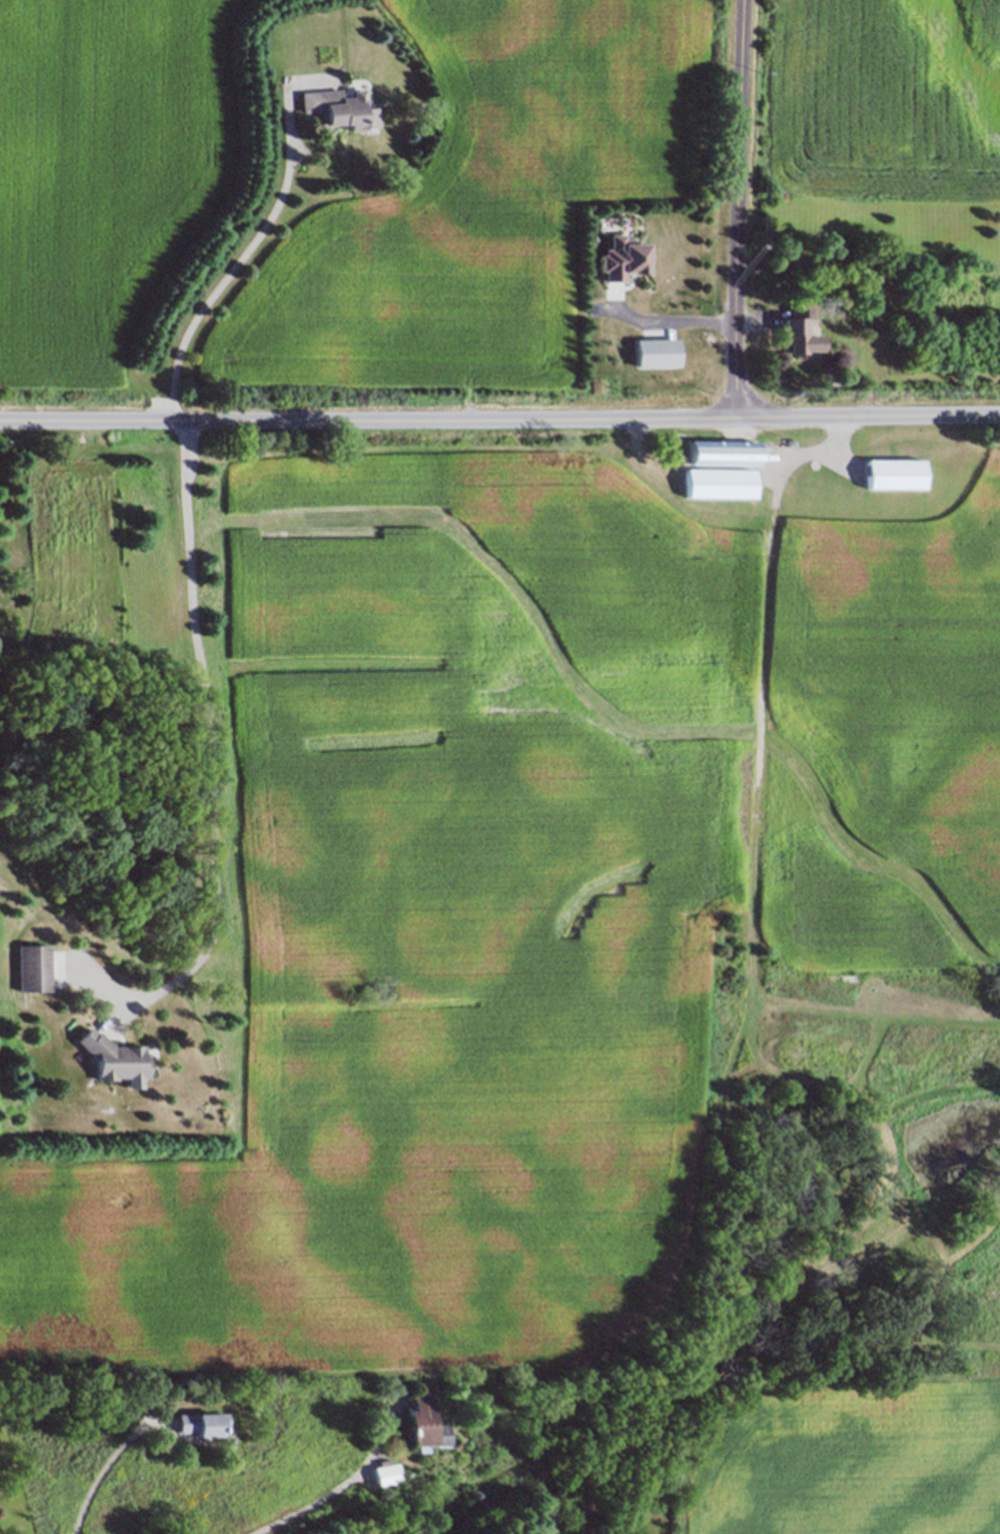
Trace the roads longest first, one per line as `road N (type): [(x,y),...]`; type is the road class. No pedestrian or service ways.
road 1 (tertiary): [(999,417),(0,419)]
road 2 (track): [(840,418),(834,451),(792,460),(777,481),(751,983),(772,1001),(891,1019)]
road 3 (tertiary): [(743,0),(732,322),(737,419)]

